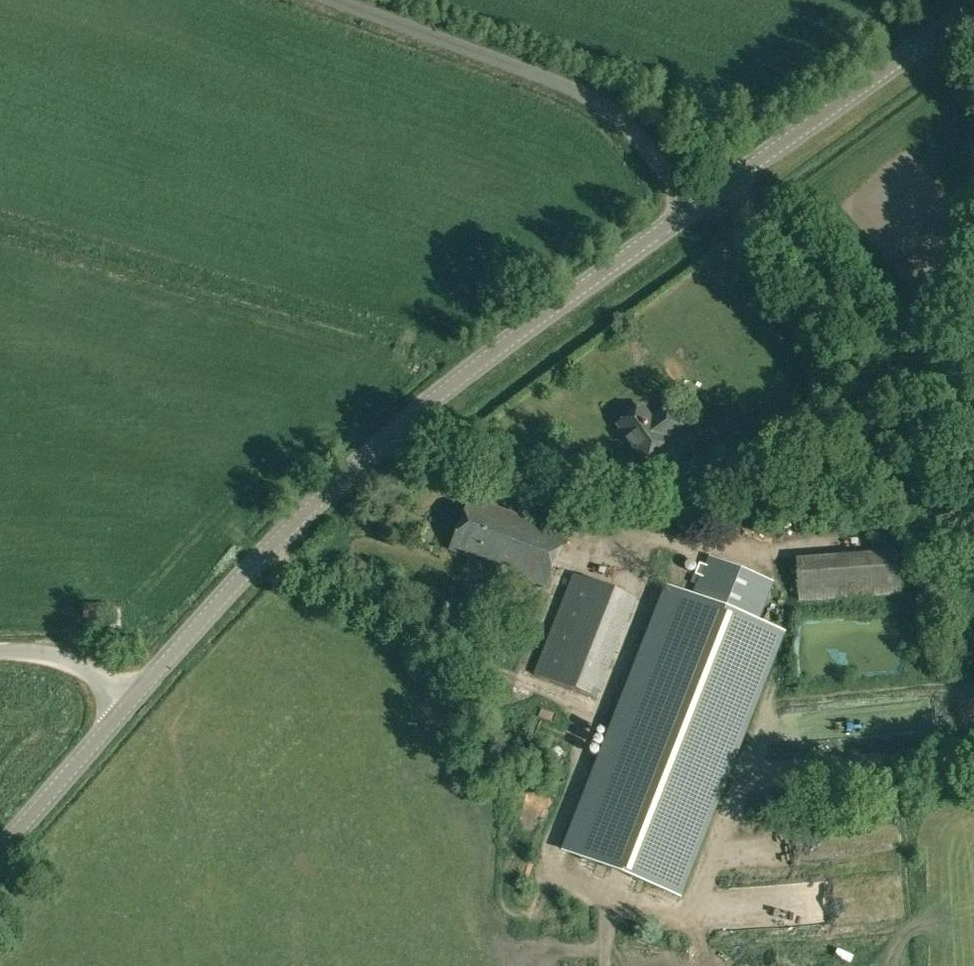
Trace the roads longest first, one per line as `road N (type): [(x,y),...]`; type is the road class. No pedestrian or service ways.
road 1 (tertiary): [(128,702),(244,576),(384,446),(690,215)]
road 2 (unclassified): [(690,215),(663,166),(592,101),(331,0)]
road 3 (tertiary): [(690,215),(973,10)]
road 4 (tertiary): [(0,851),(128,702)]
road 5 (unclassified): [(128,702),(74,663),(0,652)]

